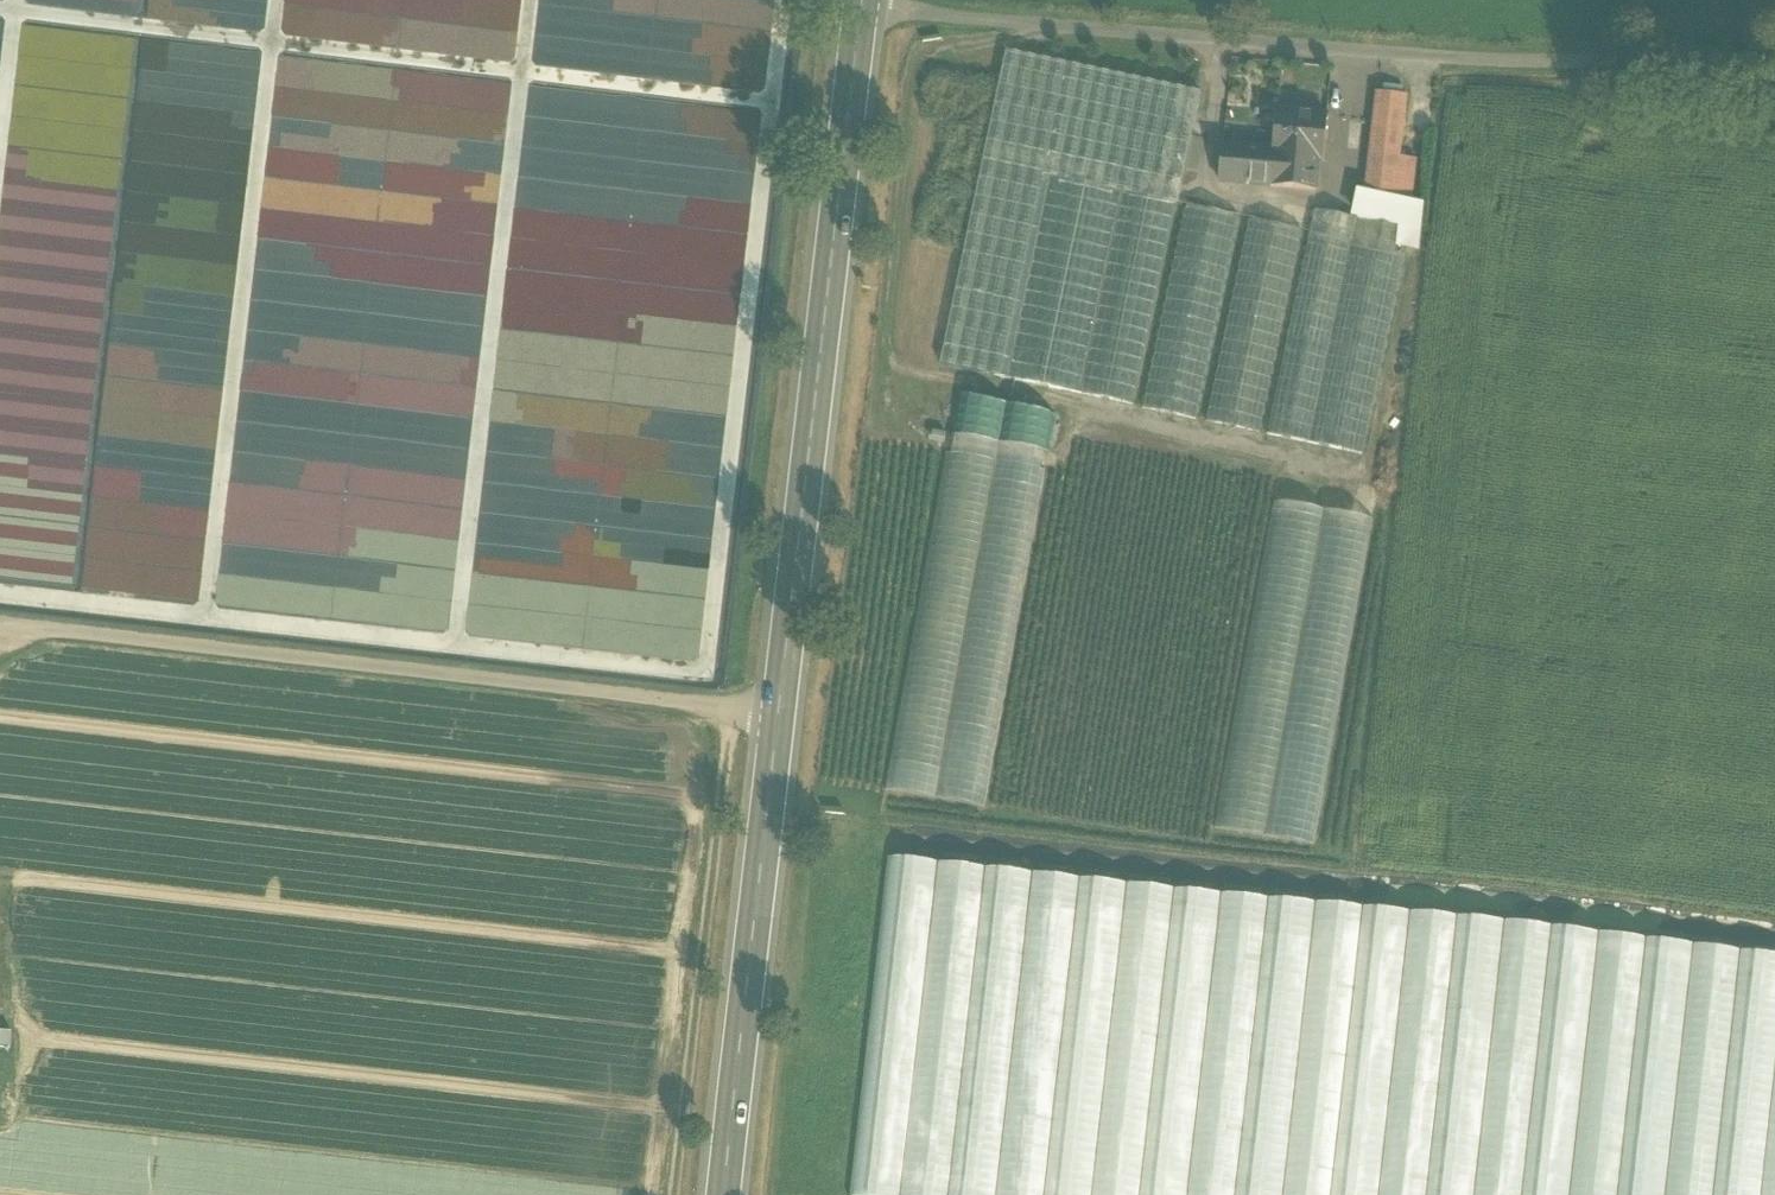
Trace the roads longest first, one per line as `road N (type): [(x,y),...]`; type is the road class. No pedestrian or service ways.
road 1 (secondary): [(864,0),(723,1194)]
road 2 (track): [(0,632),(779,715)]

